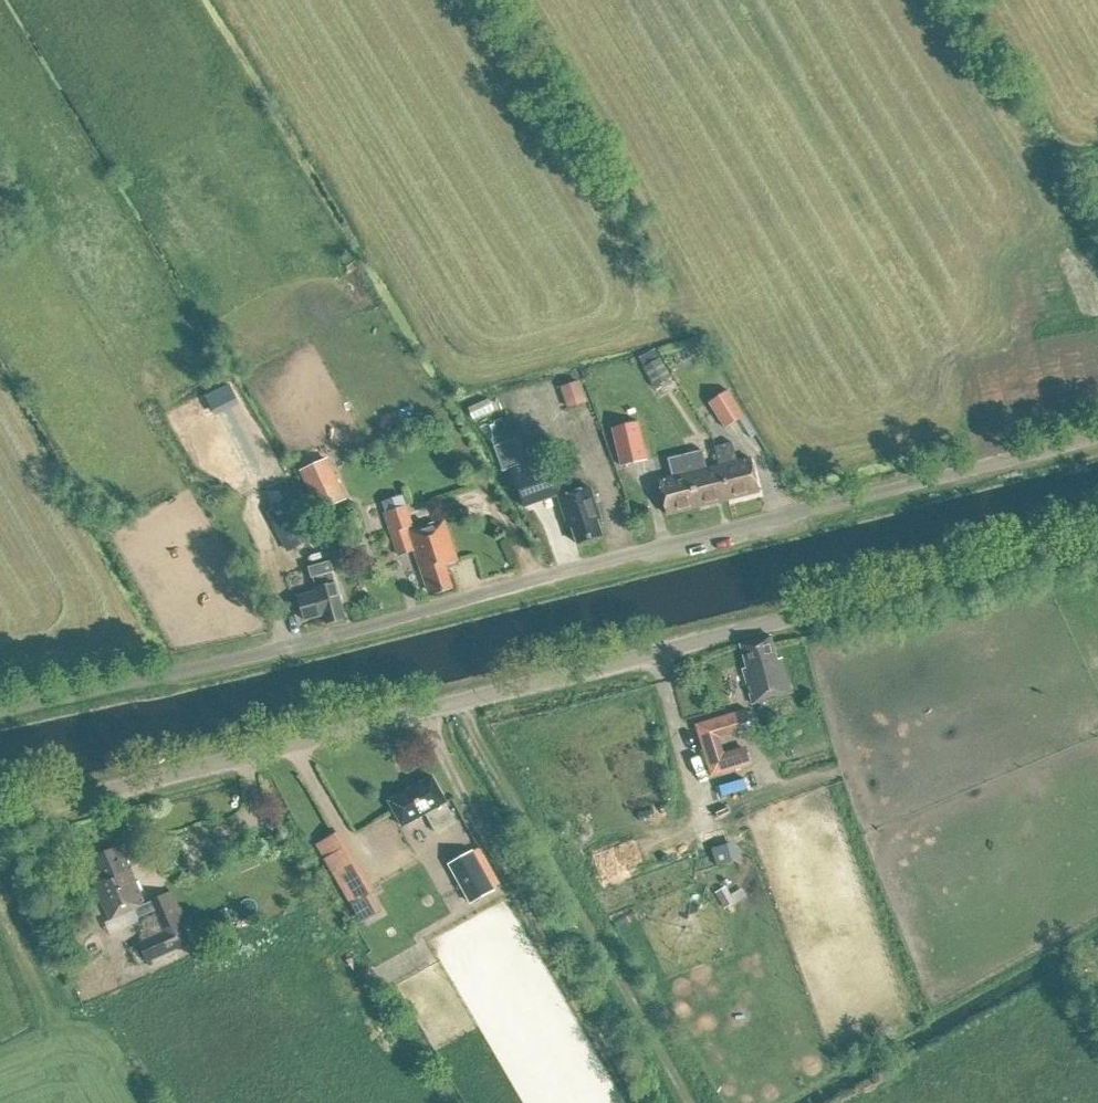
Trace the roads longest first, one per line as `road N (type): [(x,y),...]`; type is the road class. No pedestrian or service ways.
road 1 (unclassified): [(0,819),(1097,541)]
road 2 (unclassified): [(0,711),(1097,436)]

